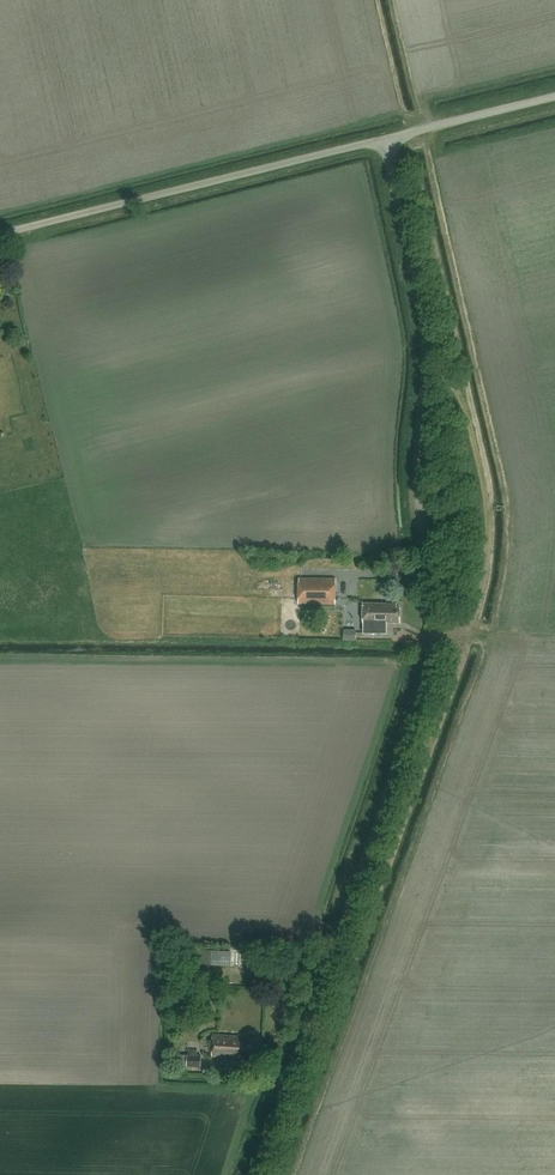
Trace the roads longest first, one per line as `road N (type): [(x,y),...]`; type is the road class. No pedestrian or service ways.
road 1 (unclassified): [(254,1174),(427,665),(415,471),(423,331),(386,139)]
road 2 (unclassified): [(386,139),(0,236)]
road 3 (unclassified): [(386,139),(554,97)]

